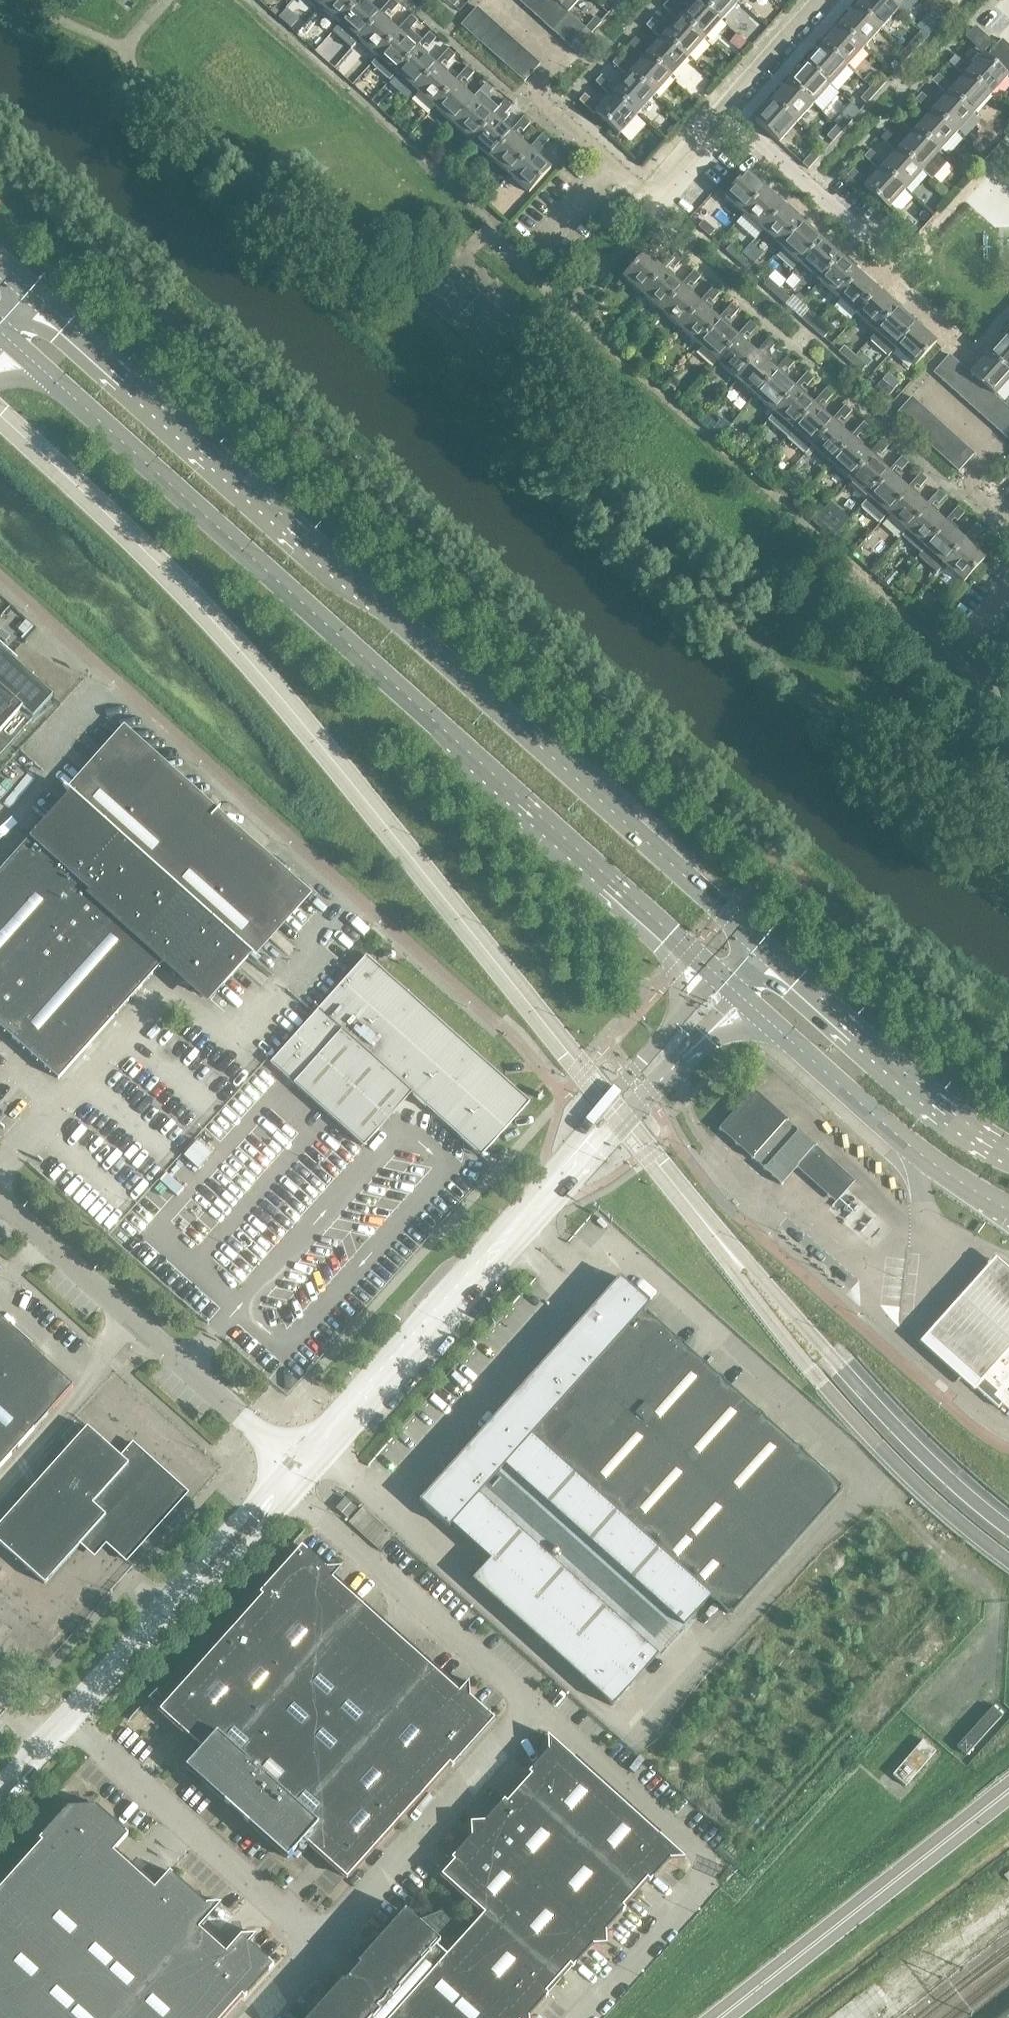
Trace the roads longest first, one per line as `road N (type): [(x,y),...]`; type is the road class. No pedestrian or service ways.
road 1 (secondary): [(762,946),(34,292)]
road 2 (secondary): [(0,332),(718,977)]
road 3 (unclassified): [(578,2017),(717,1866),(538,1706)]
road 4 (unclassified): [(297,1465),(574,1163)]
road 5 (unclassified): [(297,1465),(0,1199)]
road 6 (residential): [(494,0),(560,62),(536,91),(652,197),(722,117)]
road 7 (secondary): [(724,2017),(1008,1791)]
road 8 (secondary): [(736,994),(926,1155),(1008,1212)]
road 9 (unclassified): [(323,1944),(66,1716)]
road 10 (unclassified): [(538,1706),(281,1481)]
road 11 (unclassified): [(323,1944),(538,1706)]
road 12 (secondary): [(1008,1151),(891,1064),(762,946)]
road 13 (unclassified): [(66,1716),(281,1481)]
road 14 (unclassified): [(718,977),(592,1122),(574,1163)]
road 15 (unclassified): [(574,1163),(609,1136),(736,994)]
road 16 (residential): [(875,248),(722,117)]
road 17 (residential): [(927,387),(994,448),(968,479),(1008,518)]
road 18 (residential): [(722,117),(824,0)]

